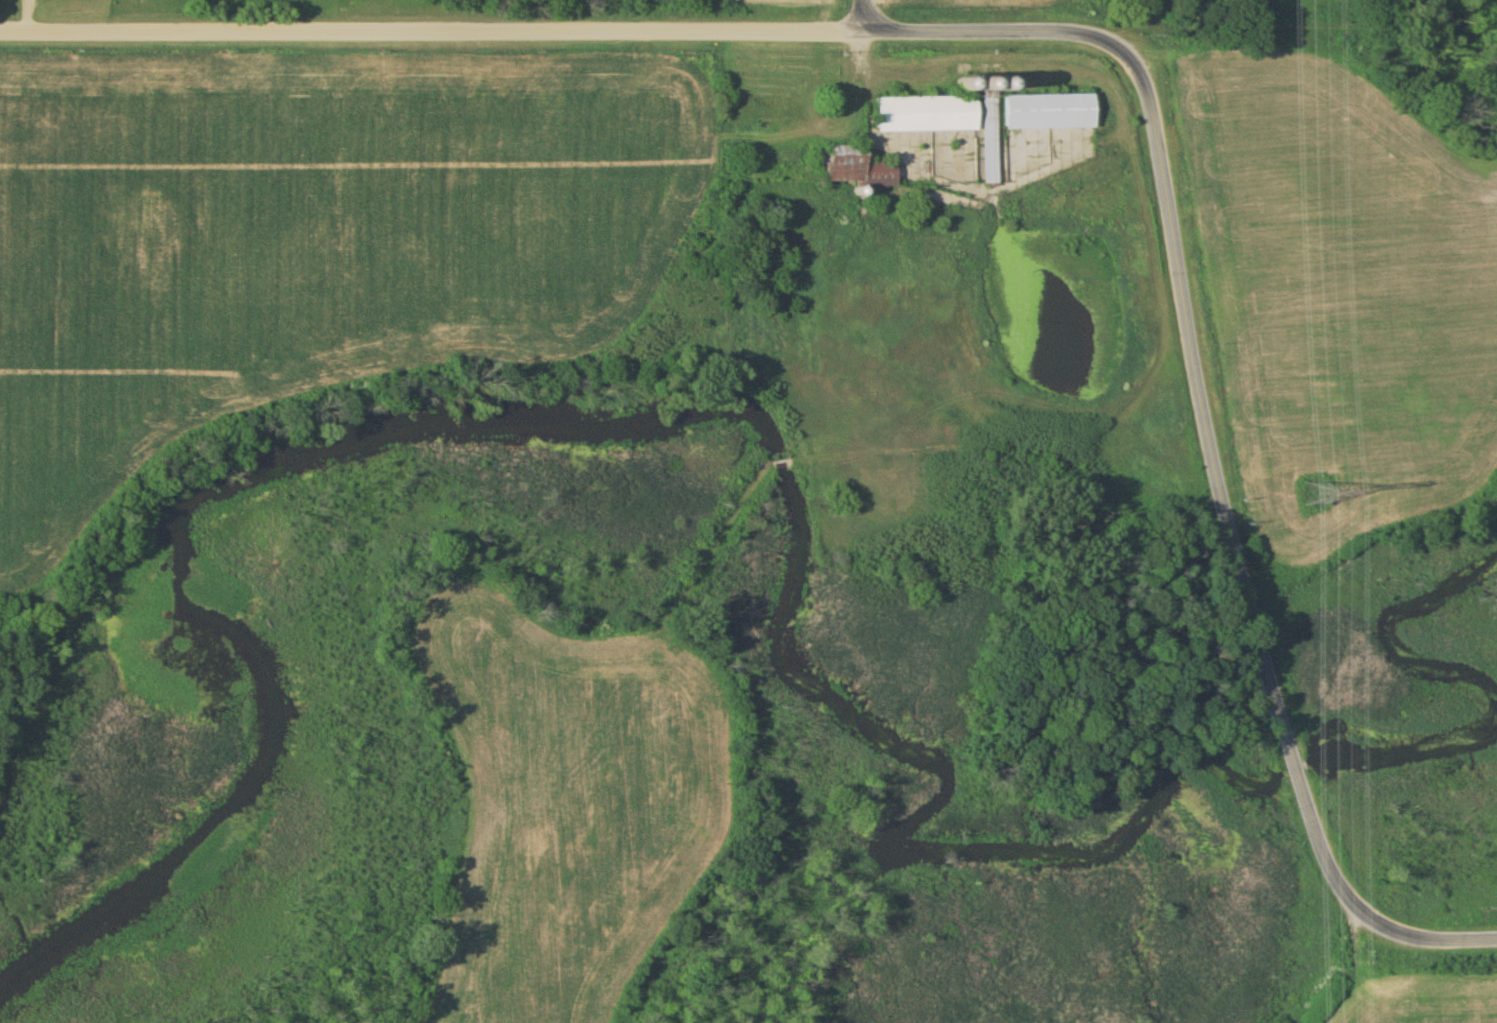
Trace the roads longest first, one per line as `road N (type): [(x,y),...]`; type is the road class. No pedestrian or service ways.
road 1 (residential): [(1496,936),(1397,932),(1356,908),(1329,873),(1250,617),(1192,357),(1148,91),(1131,60),(1106,39),(1057,28),(0,31)]

